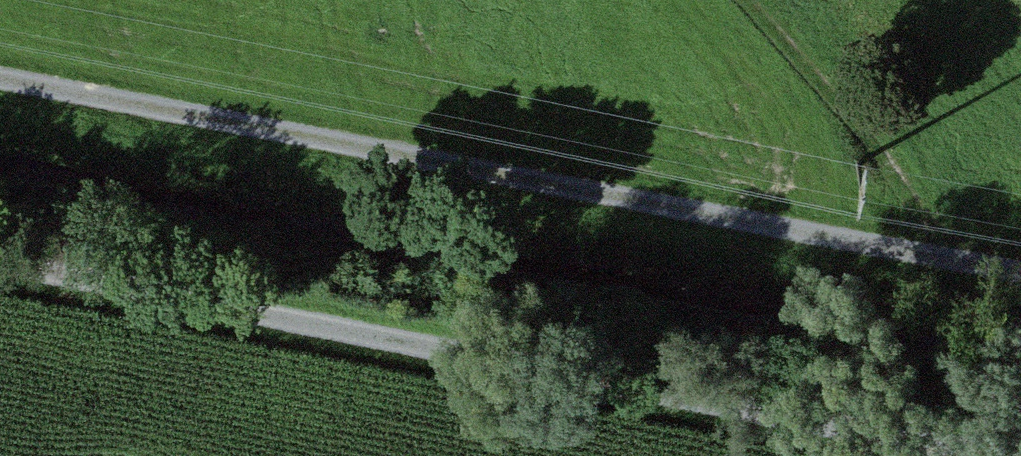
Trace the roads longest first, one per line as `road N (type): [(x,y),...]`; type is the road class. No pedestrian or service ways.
road 1 (track): [(0,89),(1020,280)]
road 2 (track): [(0,264),(982,455)]
road 3 (track): [(757,0),(875,146),(931,264)]

